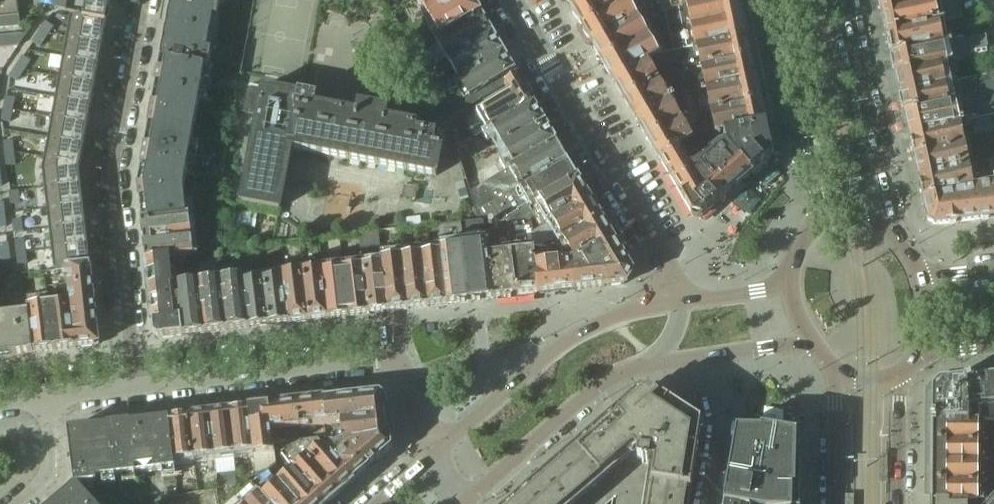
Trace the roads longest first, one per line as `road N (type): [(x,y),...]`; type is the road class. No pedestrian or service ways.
road 1 (residential): [(139,387),(113,187),(144,0)]
road 2 (residential): [(435,448),(402,368),(391,360),(139,387)]
road 3 (residential): [(675,300),(667,270),(512,0)]
road 4 (residential): [(675,300),(615,315),(561,341),(435,448)]
road 5 (residential): [(462,503),(583,397),(613,376),(650,365)]
road 6 (tertiary): [(891,231),(844,0)]
road 7 (tertiary): [(772,0),(823,223)]
road 8 (residential): [(696,359),(721,427),(709,503)]
road 9 (tertiary): [(899,503),(901,371)]
road 10 (tertiary): [(836,372),(833,503)]

